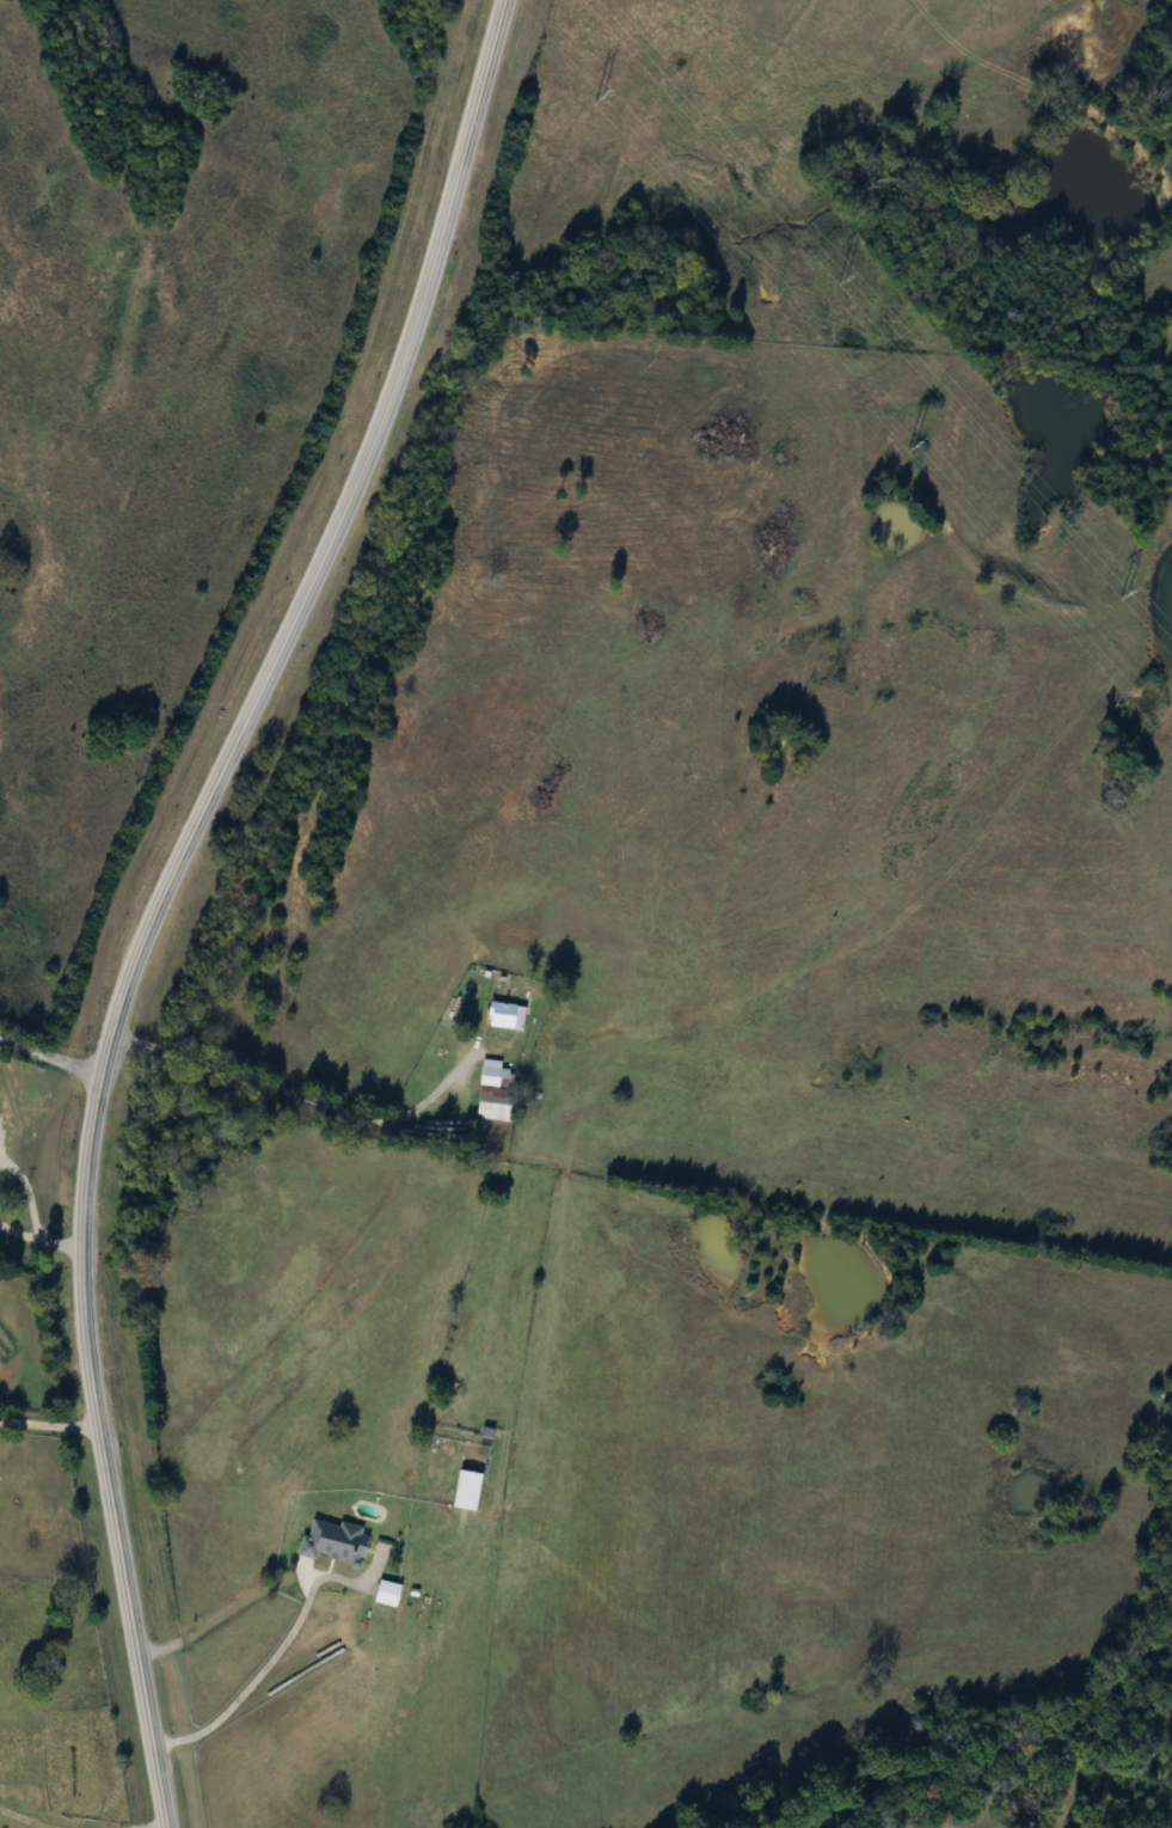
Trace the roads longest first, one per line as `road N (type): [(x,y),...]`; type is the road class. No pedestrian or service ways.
road 1 (secondary): [(505,0),(389,415),(153,905),(98,1072),(80,1258),(94,1427),(167,1827)]

